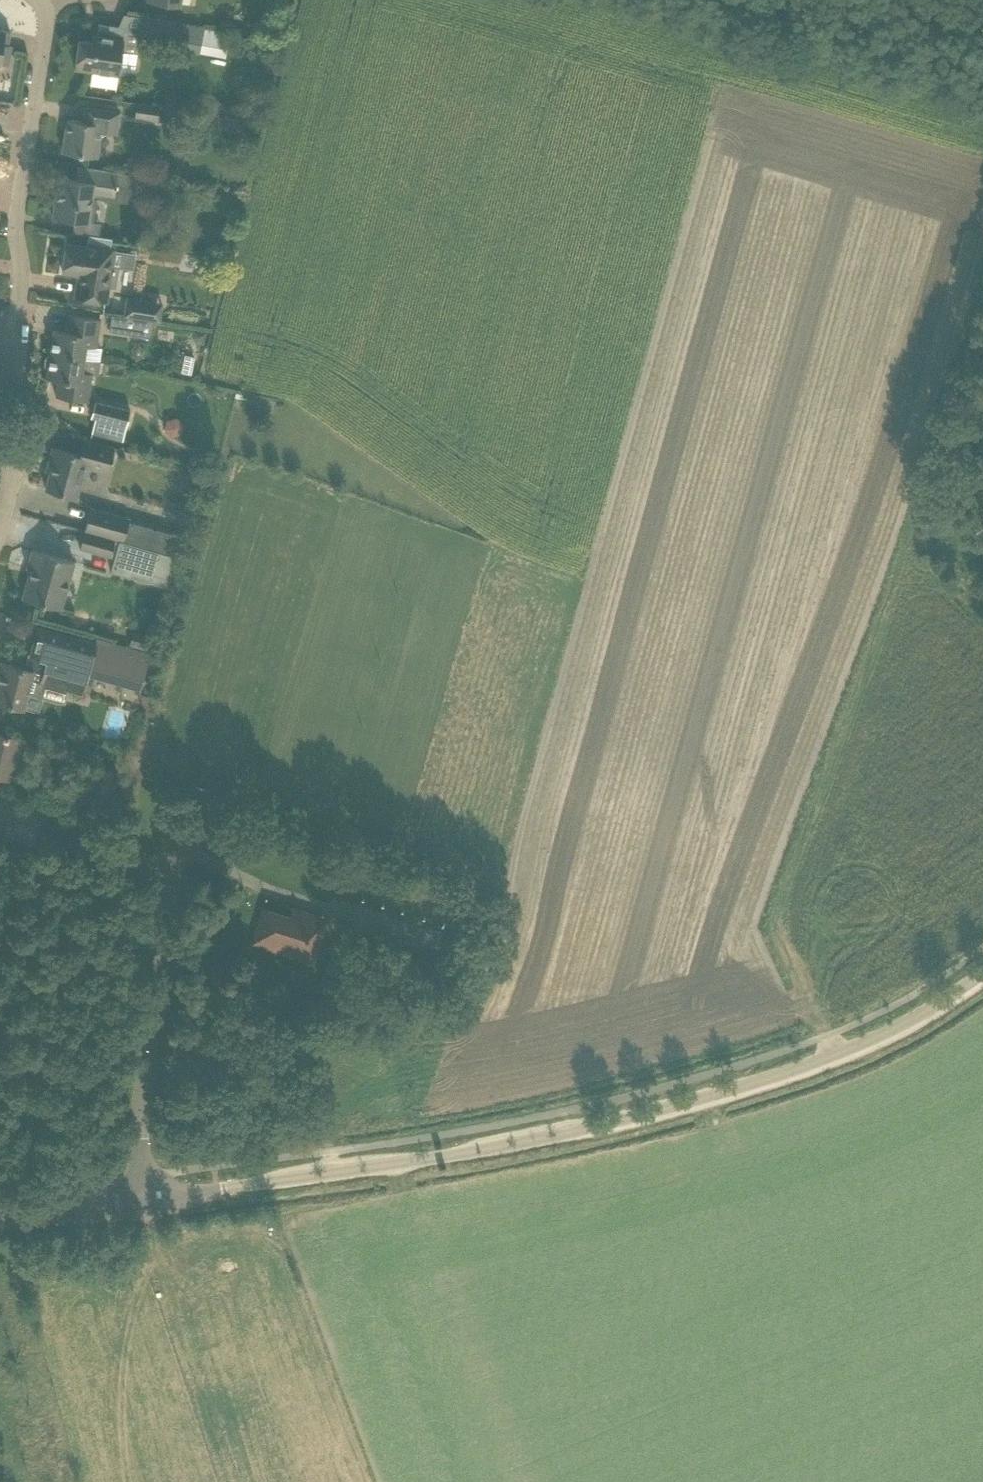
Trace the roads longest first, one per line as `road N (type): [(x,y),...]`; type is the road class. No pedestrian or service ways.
road 1 (unclassified): [(146,1199),(620,1121),(797,1072),(887,1034),(982,974)]
road 2 (track): [(836,1056),(771,949),(770,910),(898,564)]
road 3 (unclassified): [(146,1199),(139,1133),(168,893),(150,870),(0,820)]
road 4 (residential): [(45,8),(17,227),(22,280),(9,445)]
road 5 (unclassified): [(0,1213),(146,1199)]

